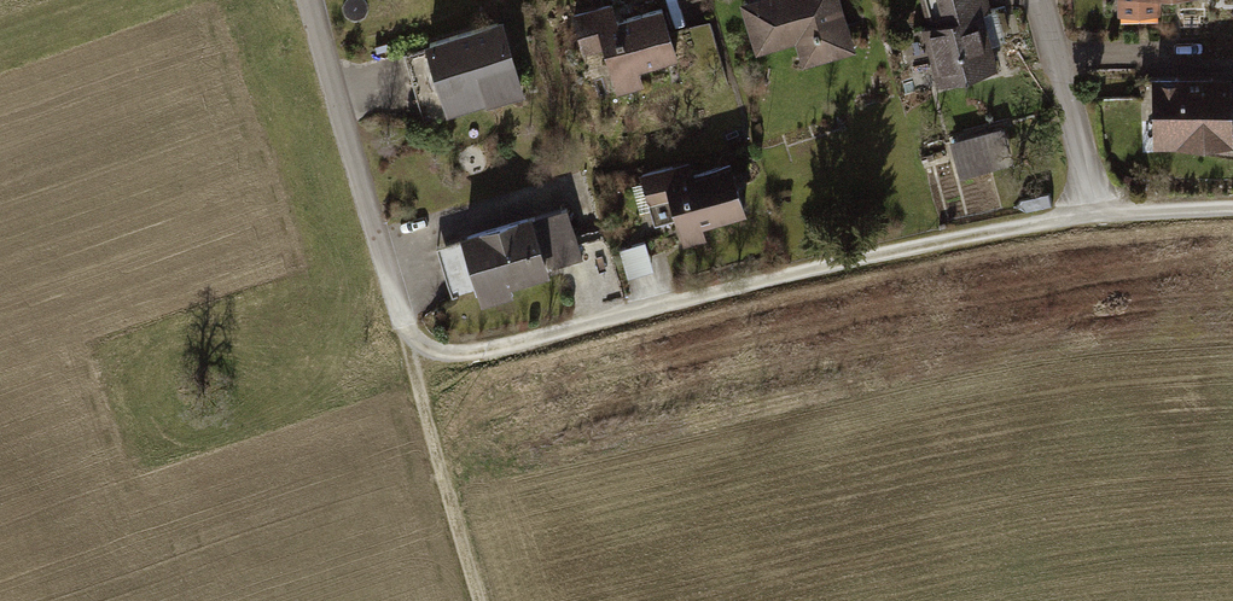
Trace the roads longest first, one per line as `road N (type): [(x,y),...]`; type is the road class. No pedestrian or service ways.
road 1 (residential): [(309,0),(394,299),(404,321),(436,351),(524,343),(794,274),(1100,213)]
road 2 (track): [(418,337),(412,362),(480,600)]
road 3 (residential): [(1100,213),(1040,0)]
road 4 (residential): [(1100,213),(1232,207)]

